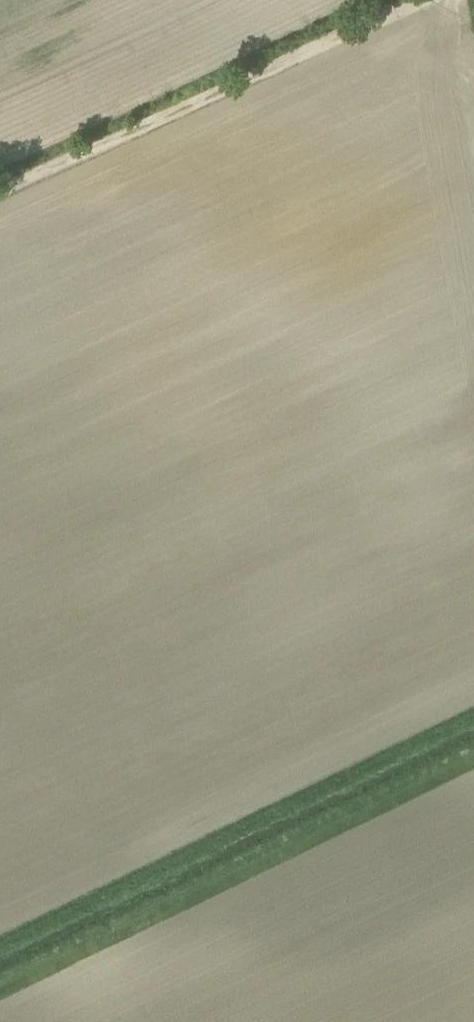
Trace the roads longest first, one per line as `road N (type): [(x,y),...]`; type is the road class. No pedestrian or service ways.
road 1 (track): [(0,947),(473,719)]
road 2 (track): [(0,195),(310,41),(412,0)]

